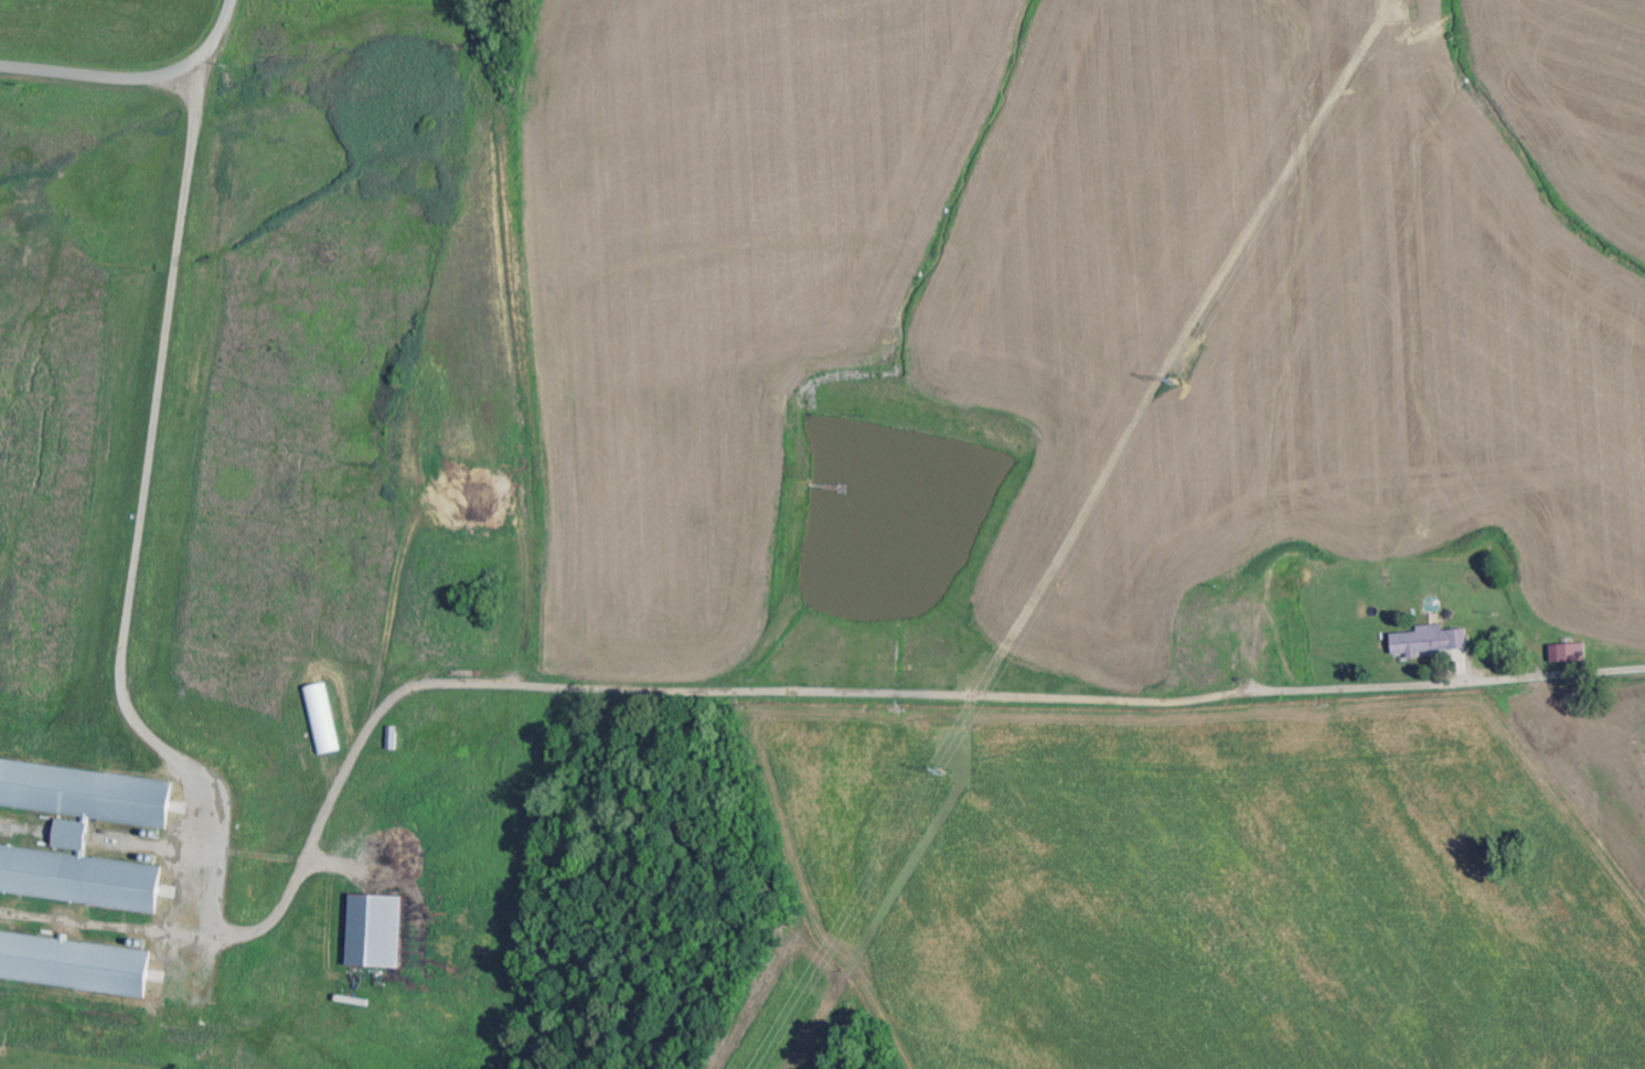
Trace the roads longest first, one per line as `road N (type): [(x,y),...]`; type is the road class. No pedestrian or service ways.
road 1 (residential): [(233,0),(211,46),(174,71),(121,77),(0,66)]

